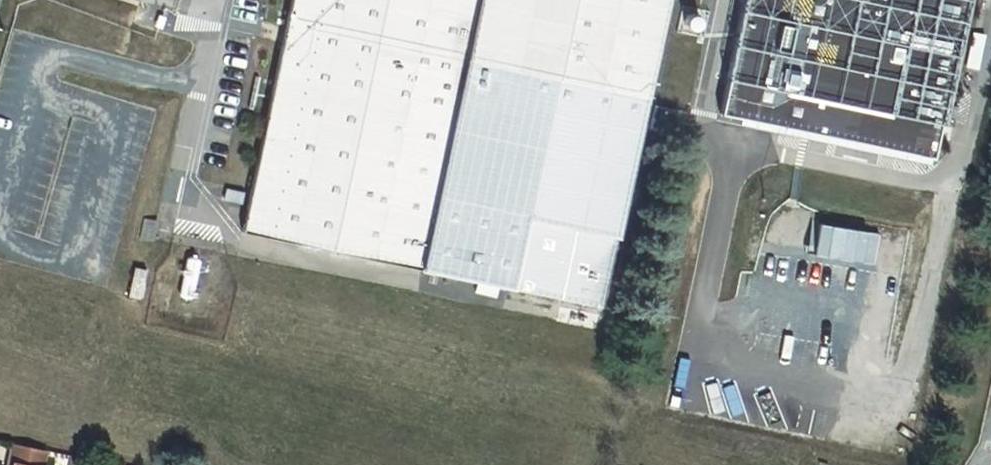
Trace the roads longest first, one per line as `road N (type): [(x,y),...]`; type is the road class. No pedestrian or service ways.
road 1 (unclassified): [(62,55),(190,86)]

